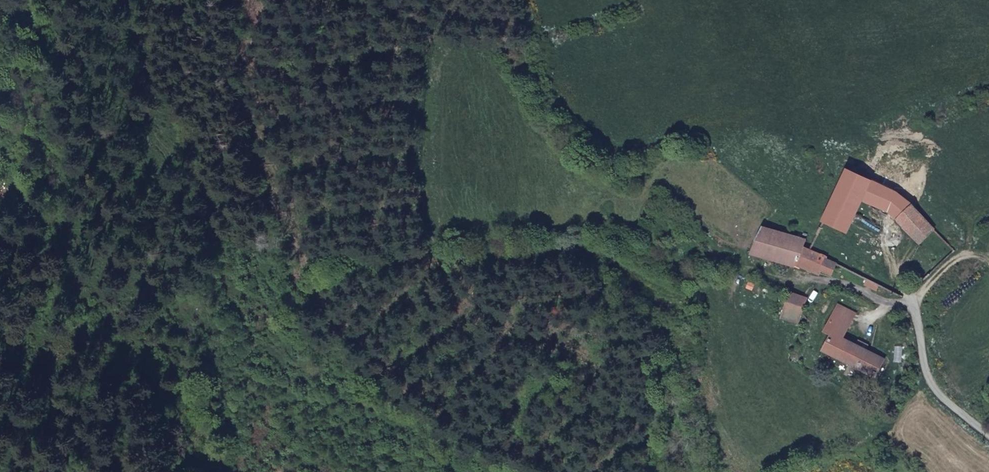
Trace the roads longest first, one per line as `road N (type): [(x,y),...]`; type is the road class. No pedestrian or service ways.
road 1 (track): [(888,302),(836,280),(797,284),(706,248),(622,166),(573,136),(536,93),(528,0)]
road 2 (track): [(736,263),(759,222),(813,228),(854,153),(988,93)]
road 3 (unclassified): [(988,433),(921,372),(912,309),(888,302)]

